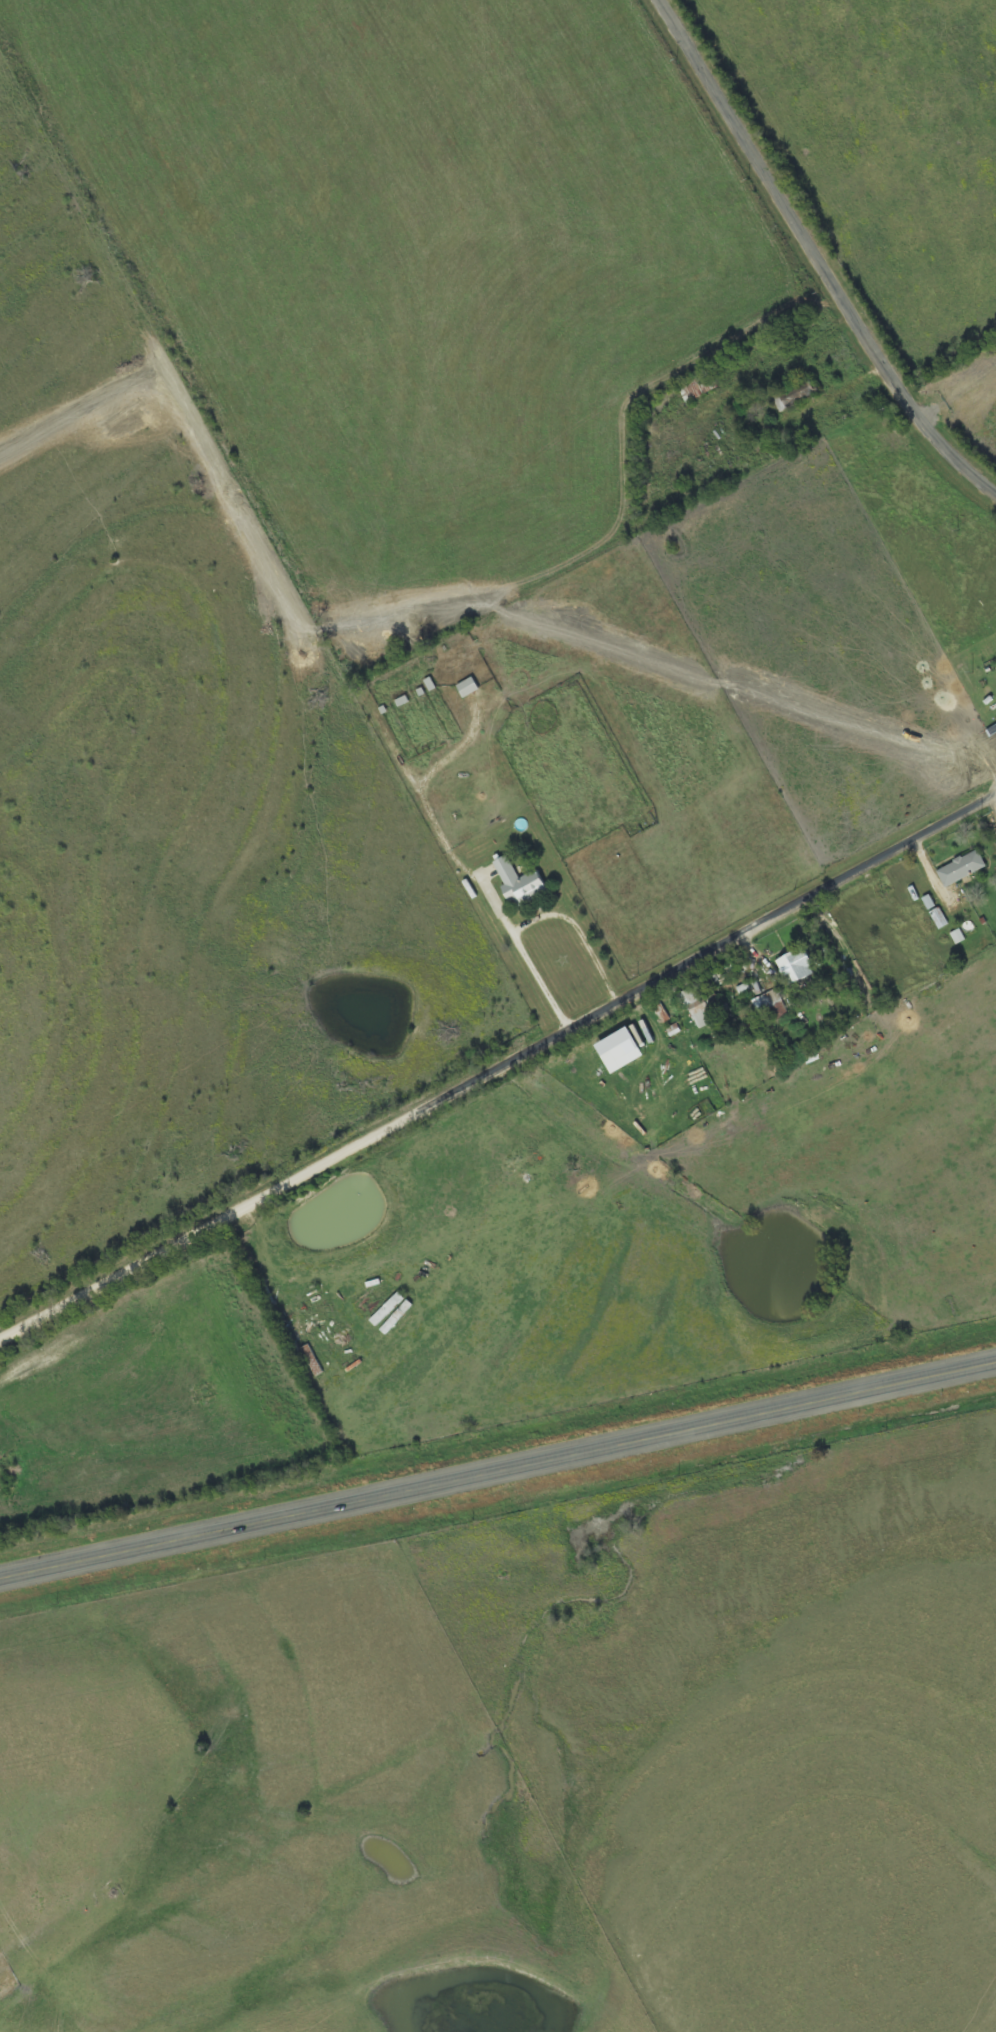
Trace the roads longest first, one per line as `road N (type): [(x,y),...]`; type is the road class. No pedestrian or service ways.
road 1 (residential): [(0,1341),(995,794)]
road 2 (primary): [(0,1578),(995,1361)]
road 3 (residential): [(654,0),(909,415),(995,501)]

